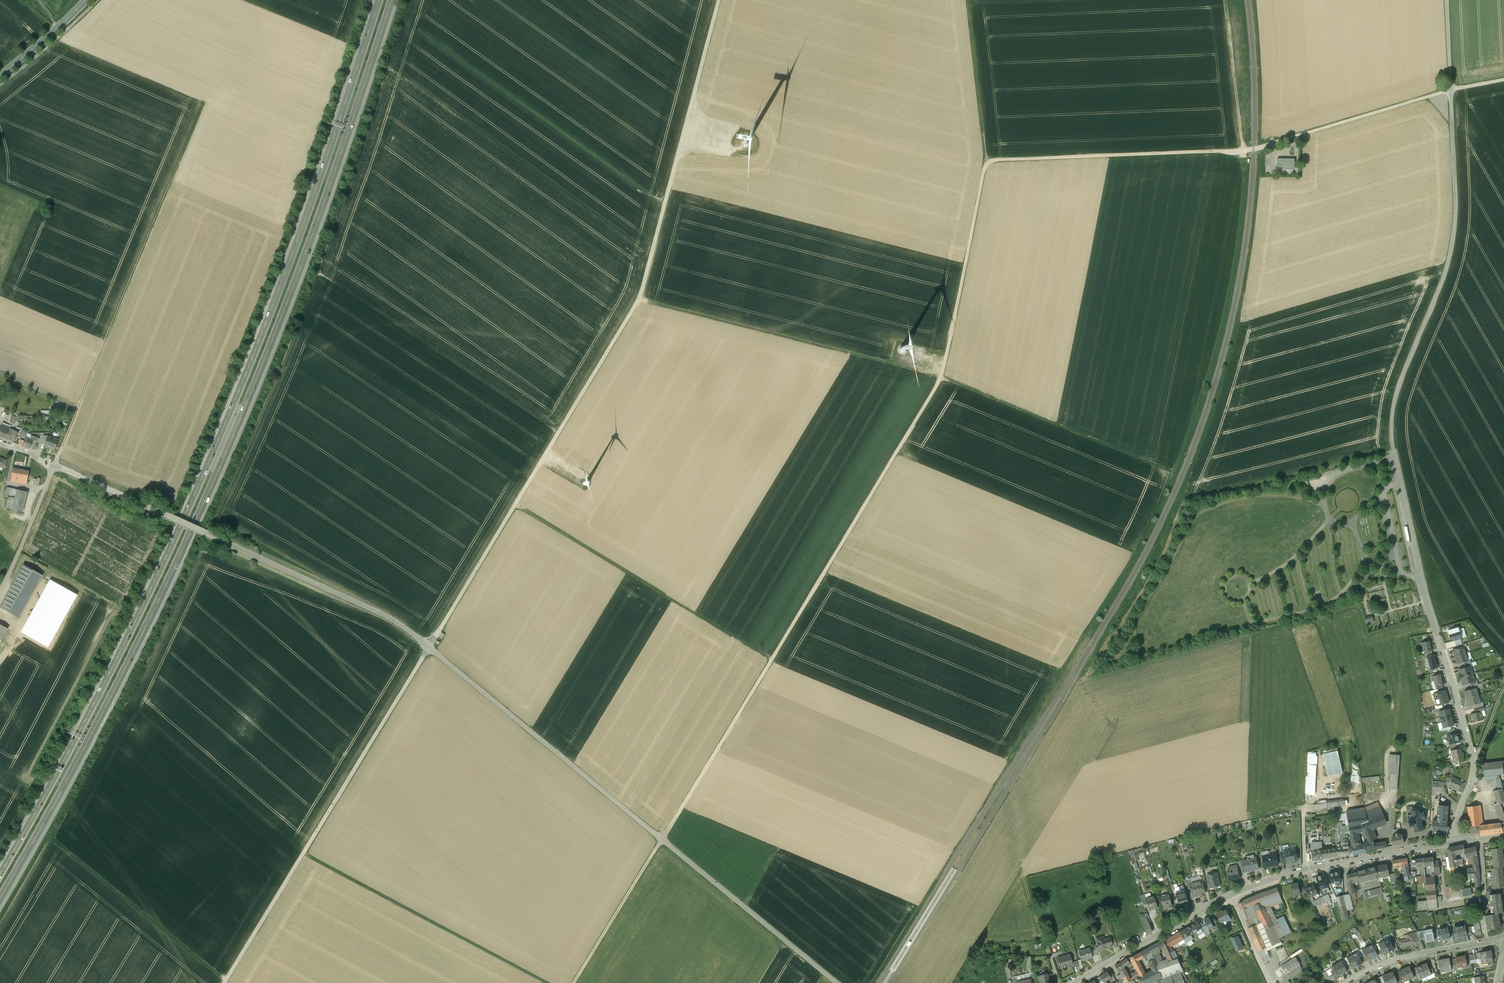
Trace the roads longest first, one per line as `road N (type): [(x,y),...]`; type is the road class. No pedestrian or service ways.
road 1 (track): [(226,982),(642,297),(720,0)]
road 2 (residential): [(0,442),(394,620),(836,982)]
road 3 (motorway): [(0,898),(108,704),(240,420),(393,0)]
road 4 (motorway): [(378,0),(236,401),(99,701),(0,870)]
road 5 (track): [(968,0),(986,158),(942,377),(665,838)]
road 6 (tertiary): [(1449,0),(1454,248),(1401,386),(1394,430),(1420,575),(1474,763),(1450,841)]
road 7 (track): [(942,377),(1172,468),(1223,308),(1243,147)]
road 8 (track): [(986,158),(1243,147),(1226,0)]
road 9 (track): [(942,377),(642,297)]
road 10 (track): [(517,502),(772,660)]
road 11 (track): [(0,589),(109,330)]
road 12 (residential): [(1230,895),(1450,841)]
road 13 (track): [(1453,87),(1243,147)]
road 14 (track): [(227,982),(57,845)]
road 15 (residential): [(1076,982),(1230,895)]
road 16 (track): [(575,982),(665,838)]
road 17 (residential): [(1346,982),(1396,960),(1503,939)]

